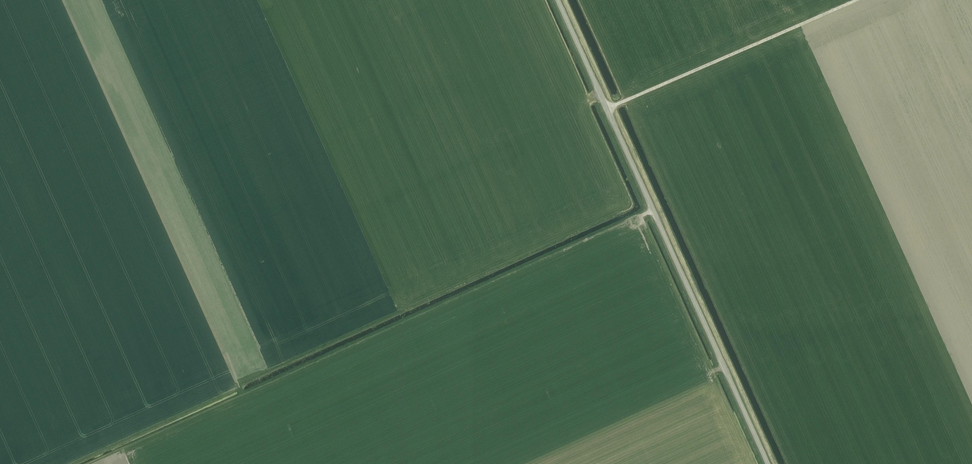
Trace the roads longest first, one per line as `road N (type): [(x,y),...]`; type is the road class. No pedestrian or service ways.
road 1 (unclassified): [(763,463),(558,0)]

